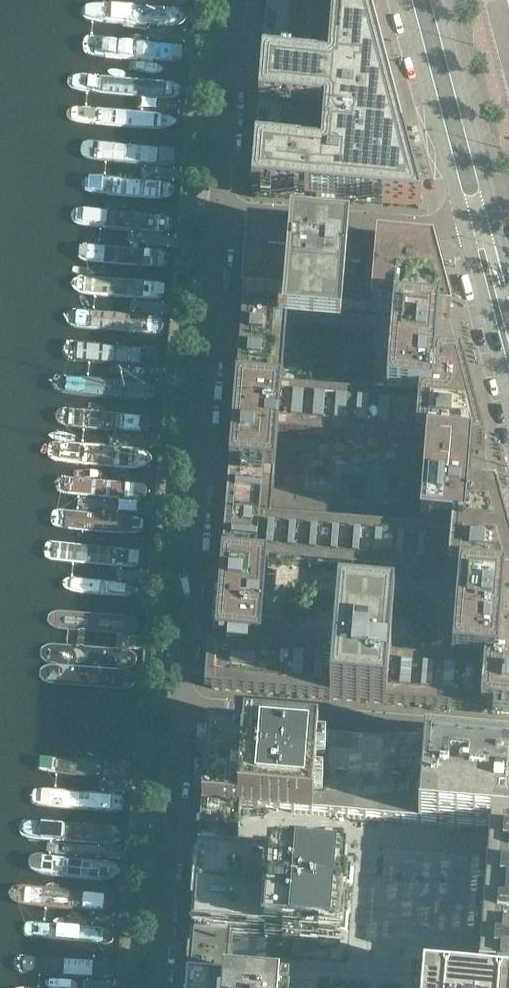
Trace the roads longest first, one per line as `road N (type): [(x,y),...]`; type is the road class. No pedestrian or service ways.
road 1 (residential): [(181,714),(222,213)]
road 2 (residential): [(181,714),(508,737)]
road 3 (residential): [(156,987),(181,714)]
road 4 (residential): [(222,213),(460,228)]
road 5 (primary): [(402,0),(460,228)]
road 6 (primary): [(497,223),(439,0)]
road 7 (residential): [(222,213),(238,0)]
road 8 (primary): [(460,228),(508,404)]

